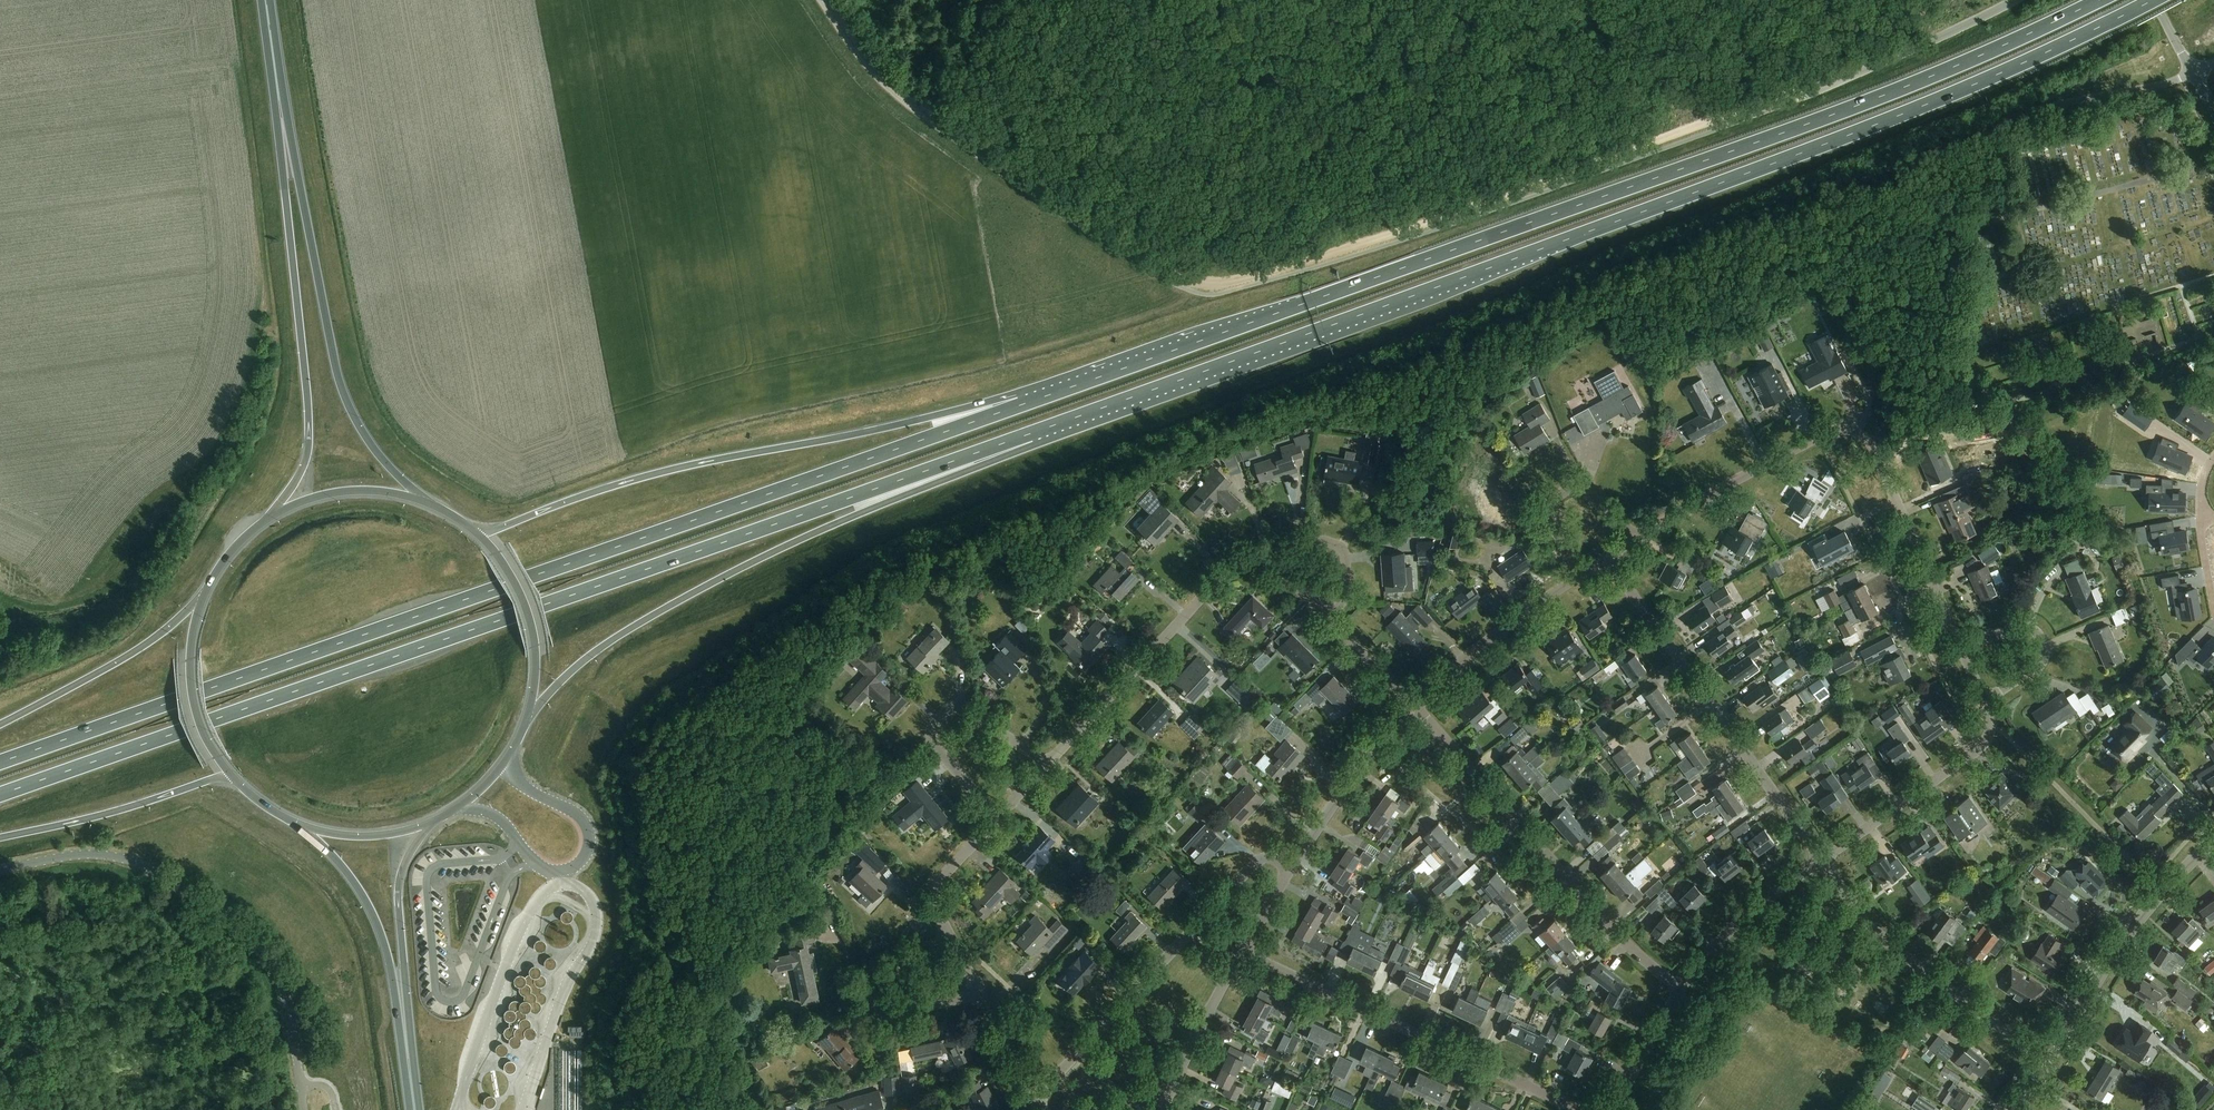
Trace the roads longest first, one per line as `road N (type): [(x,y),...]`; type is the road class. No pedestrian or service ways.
road 1 (trunk): [(1030,434),(1861,130),(2152,0)]
road 2 (trunk): [(2096,0),(1851,109),(1020,405)]
road 3 (trunk): [(0,795),(1030,434)]
road 4 (trunk): [(1020,405),(0,763)]
road 5 (track): [(829,0),(875,70),(911,99),(1151,260),(1205,283),(1298,264),(1559,175)]
road 6 (trunk): [(525,724),(588,658),(685,597),(1030,434)]
road 7 (trunk): [(1020,405),(932,415),(668,470),(479,535)]
road 8 (unclassified): [(0,868),(87,853),(119,858),(234,920),(255,939),(282,985),(304,1109)]
road 9 (trunk): [(430,504),(380,457),(352,412),(281,115)]
road 10 (trunk): [(281,115),(309,441),(303,471),(268,518)]
road 11 (residential): [(1680,987),(1621,939),(1412,705)]
road 12 (residential): [(1579,1109),(1243,952)]
road 13 (residential): [(1821,860),(1606,559)]
road 14 (residential): [(1034,1096),(1259,860),(1291,868)]
road 15 (residential): [(1047,765),(1234,564),(1249,557),(1282,569)]
road 16 (residential): [(2046,1063),(1888,943),(1821,860)]
road 17 (trunk): [(294,823),(338,862),(375,917),(412,1087)]
road 18 (track): [(1559,175),(1838,80)]
road 19 (unclassified): [(458,808),(495,816),(540,868),(560,871),(581,861),(589,844),(583,821),(520,784),(508,758)]
road 20 (residential): [(2046,1063),(2130,932),(2213,841)]
road 21 (trunk): [(412,1087),(398,892),(409,853),(432,823)]
road 22 (track): [(206,505),(167,564),(120,608),(4,637)]
road 23 (residential): [(995,820),(933,741),(934,726),(961,706),(1047,765)]
road 24 (residential): [(1821,860),(1981,748),(1990,730),(1984,698)]
road 25 (residential): [(1634,540),(1828,433),(1853,430)]
road 26 (trunk): [(206,593),(153,638),(0,725)]
road 27 (residential): [(1961,646),(1871,442),(1853,430)]
road 28 (trunk): [(0,836),(230,775)]
road 29 (residential): [(949,937),(875,975),(880,1008),(979,994)]
road 30 (trunk): [(525,724),(536,673),(531,621),(511,574),(479,535)]
road 31 (residential): [(1412,705),(1574,578)]
road 32 (residential): [(1291,868),(1412,705)]
road 33 (track): [(1992,126),(2184,78)]
road 34 (unclassified): [(1838,80),(2015,0)]
road 35 (trunk): [(206,593),(193,630),(191,684),(203,728),(230,775)]
road 36 (residential): [(1680,987),(1750,914),(1821,860)]
road 37 (residential): [(1574,578),(1549,516),(1562,493),(1581,489),(1634,540)]
road 38 (residential): [(1961,646),(2020,629),(2038,633),(2045,645),(2035,669),(1984,698)]
road 39 (residential): [(1164,1109),(1243,952)]
road 40 (track): [(1835,187),(1992,126)]
road 41 (trunk): [(430,504),(386,492),(340,492),(268,518)]
road 42 (residential): [(1282,569),(1316,540),(1340,546),(1348,562),(1346,597),(1330,618)]
road 43 (residential): [(949,937),(935,890),(995,820)]
road 44 (trunk): [(294,823),(376,836),(432,823)]
road 45 (residential): [(1611,1109),(1680,987)]
road 46 (residential): [(1330,618),(1412,705)]

